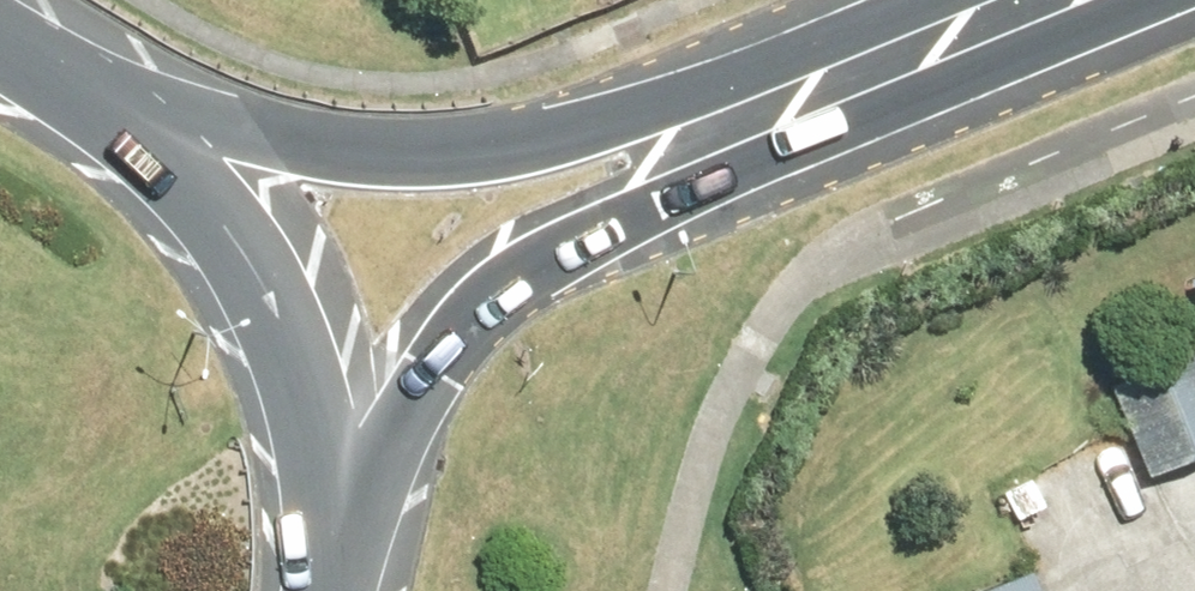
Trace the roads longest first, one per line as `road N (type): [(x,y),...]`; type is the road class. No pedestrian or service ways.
road 1 (primary): [(133,100),(322,138),(408,149),(484,146),(876,54)]
road 2 (primary): [(876,54),(711,166),(529,265),(437,362),(340,542)]
road 3 (primary): [(133,100),(208,183),(302,342),(340,542)]
road 4 (primary): [(0,20),(133,100)]
road 5 (primary): [(876,54),(1009,0)]

